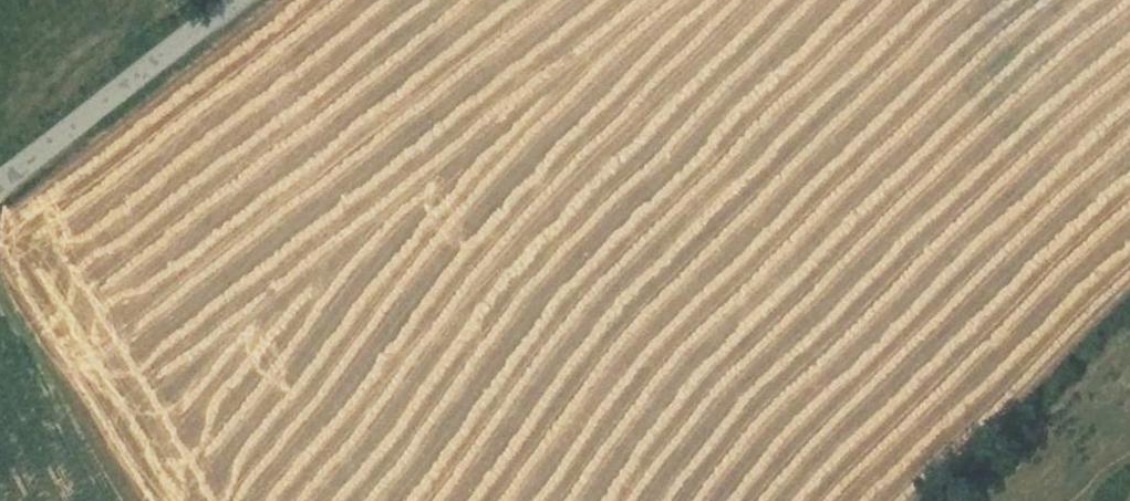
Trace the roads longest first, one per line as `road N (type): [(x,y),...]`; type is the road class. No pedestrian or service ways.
road 1 (unclassified): [(0,182),(231,0)]

